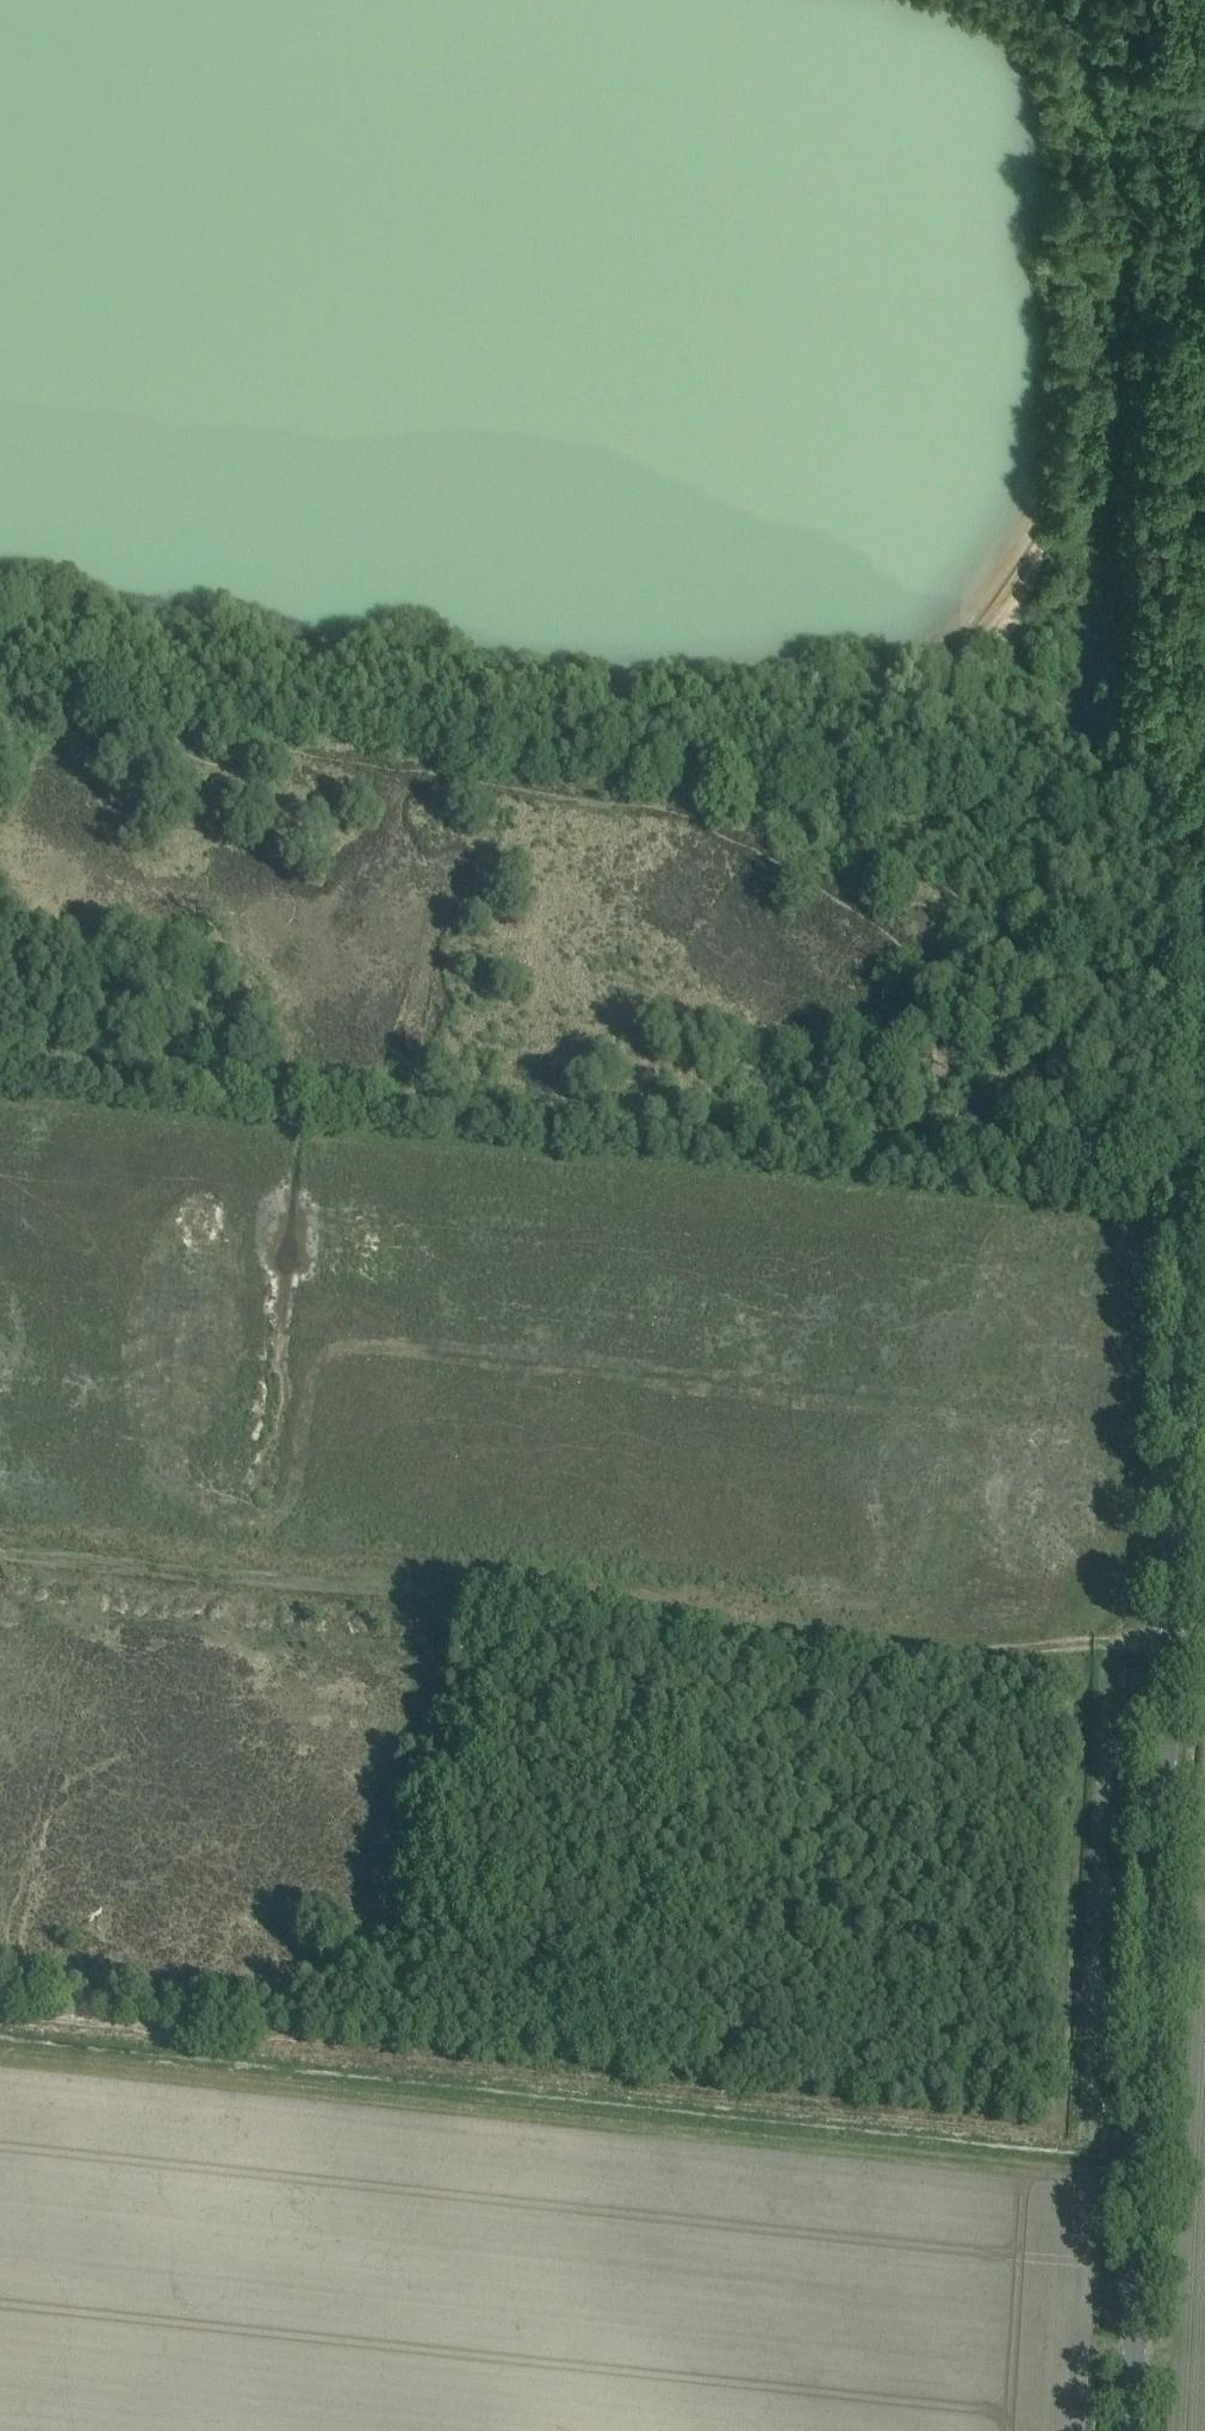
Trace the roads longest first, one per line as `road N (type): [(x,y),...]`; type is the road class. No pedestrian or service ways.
road 1 (unclassified): [(1128,2430),(1204,967)]
road 2 (track): [(1143,2152),(0,2024)]

